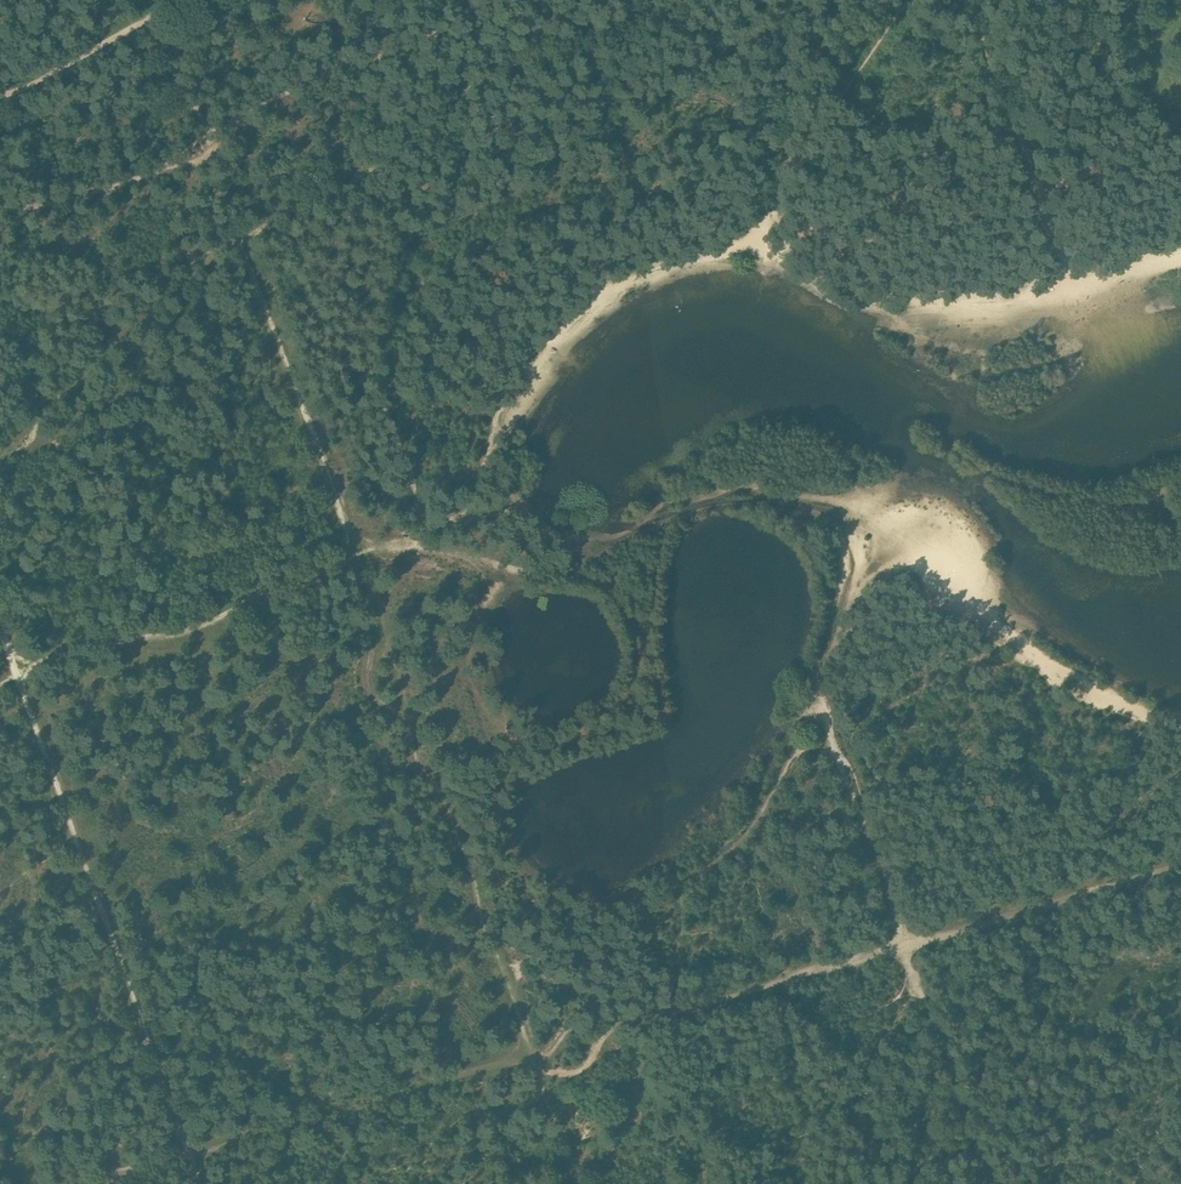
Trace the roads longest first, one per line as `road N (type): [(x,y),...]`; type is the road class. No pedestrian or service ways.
road 1 (track): [(531,1050),(354,553)]
road 2 (track): [(192,1150),(21,669)]
road 3 (track): [(245,237),(355,176),(493,74),(678,0)]
road 4 (track): [(902,939),(531,1050)]
road 5 (track): [(192,1150),(531,1050)]
road 6 (track): [(354,553),(21,669)]
road 7 (track): [(354,553),(245,237)]
road 8 (track): [(1180,851),(902,939)]
road 9 (track): [(969,0),(1068,271)]
road 10 (track): [(0,80),(35,77),(173,0)]
road 11 (track): [(531,1050),(579,1183)]

